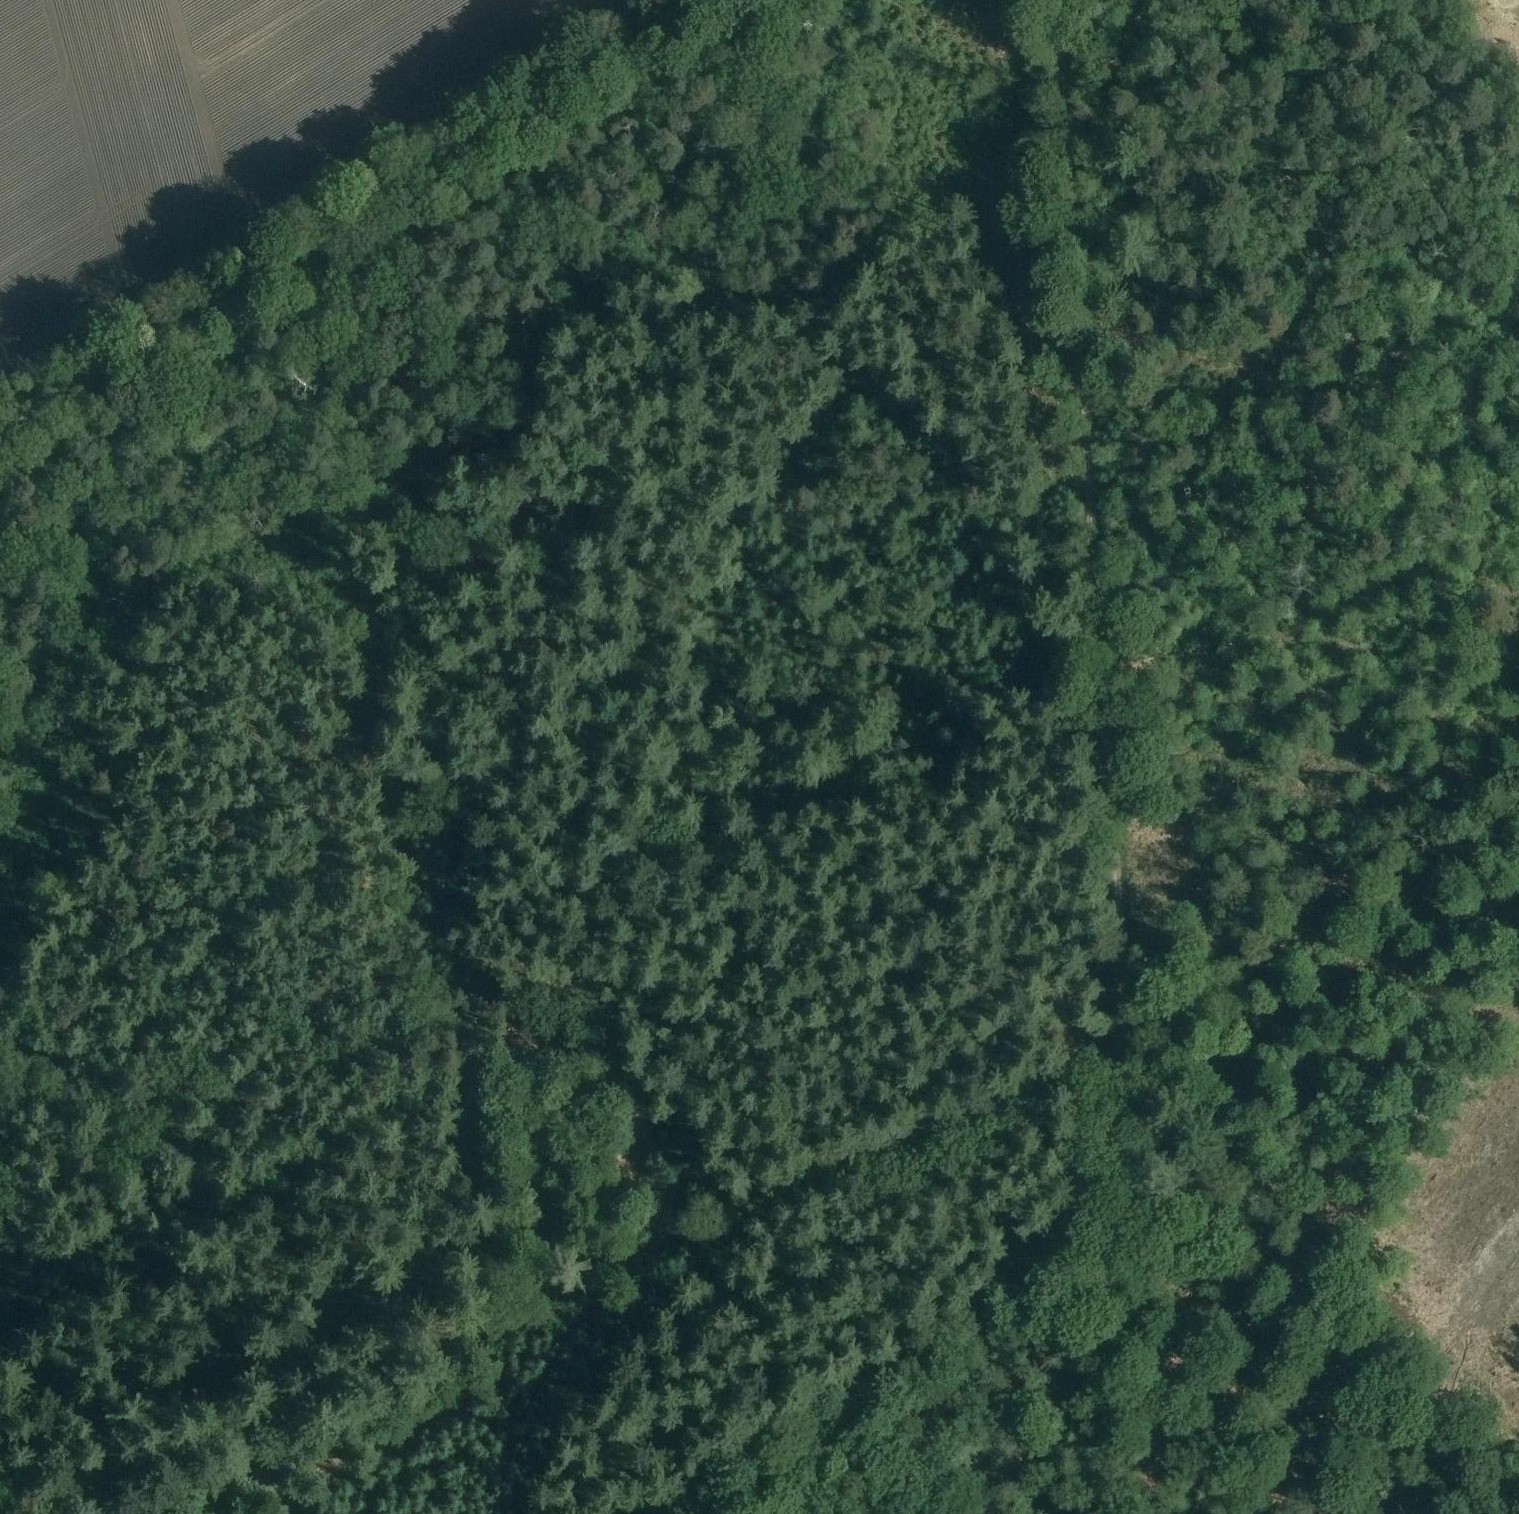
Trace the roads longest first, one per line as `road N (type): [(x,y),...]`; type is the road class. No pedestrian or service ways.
road 1 (track): [(15,1513),(1117,1056)]
road 2 (track): [(1117,1056),(1116,851),(1060,0)]
road 3 (track): [(0,433),(710,0)]
road 4 (track): [(1117,1056),(1518,813)]
road 5 (track): [(1093,1513),(1117,1056)]

